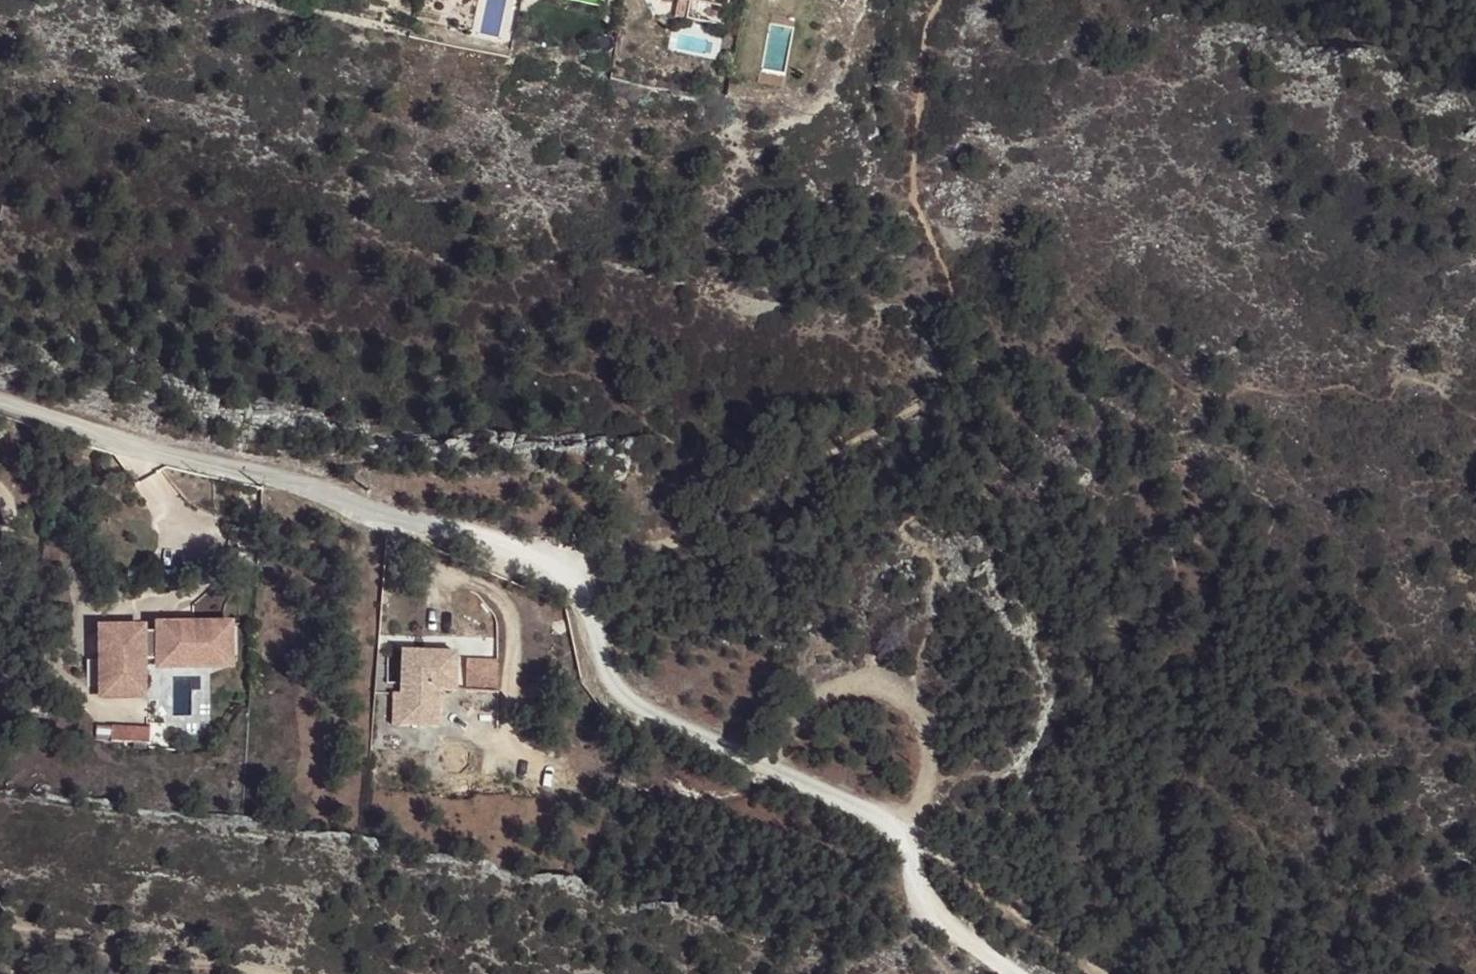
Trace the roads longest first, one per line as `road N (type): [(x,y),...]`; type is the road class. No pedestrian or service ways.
road 1 (residential): [(0,401),(575,577)]

